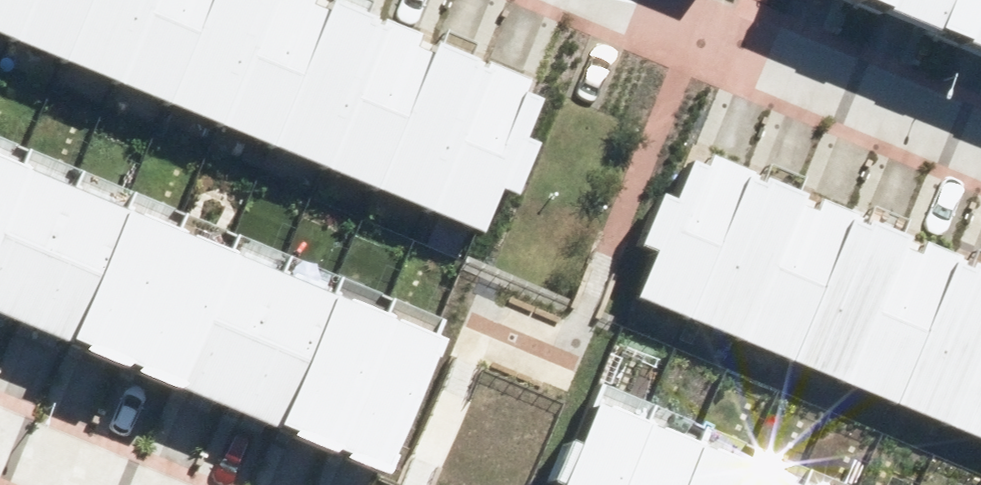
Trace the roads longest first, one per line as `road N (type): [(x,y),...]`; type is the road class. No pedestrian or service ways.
road 1 (residential): [(629,0),(980,145)]
road 2 (residential): [(0,428),(133,484)]

